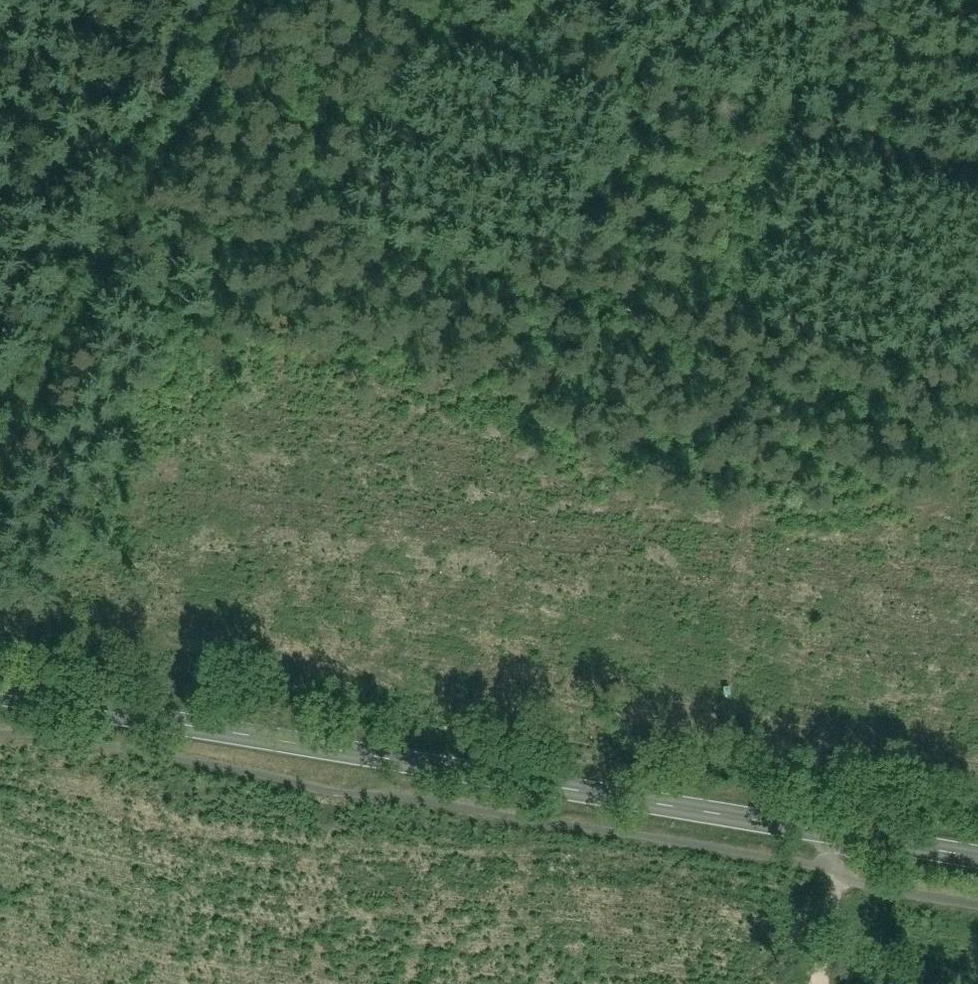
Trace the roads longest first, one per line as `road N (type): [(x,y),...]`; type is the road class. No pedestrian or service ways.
road 1 (secondary): [(977,861),(0,697)]
road 2 (track): [(241,0),(0,501)]
road 3 (track): [(833,836),(807,983)]

